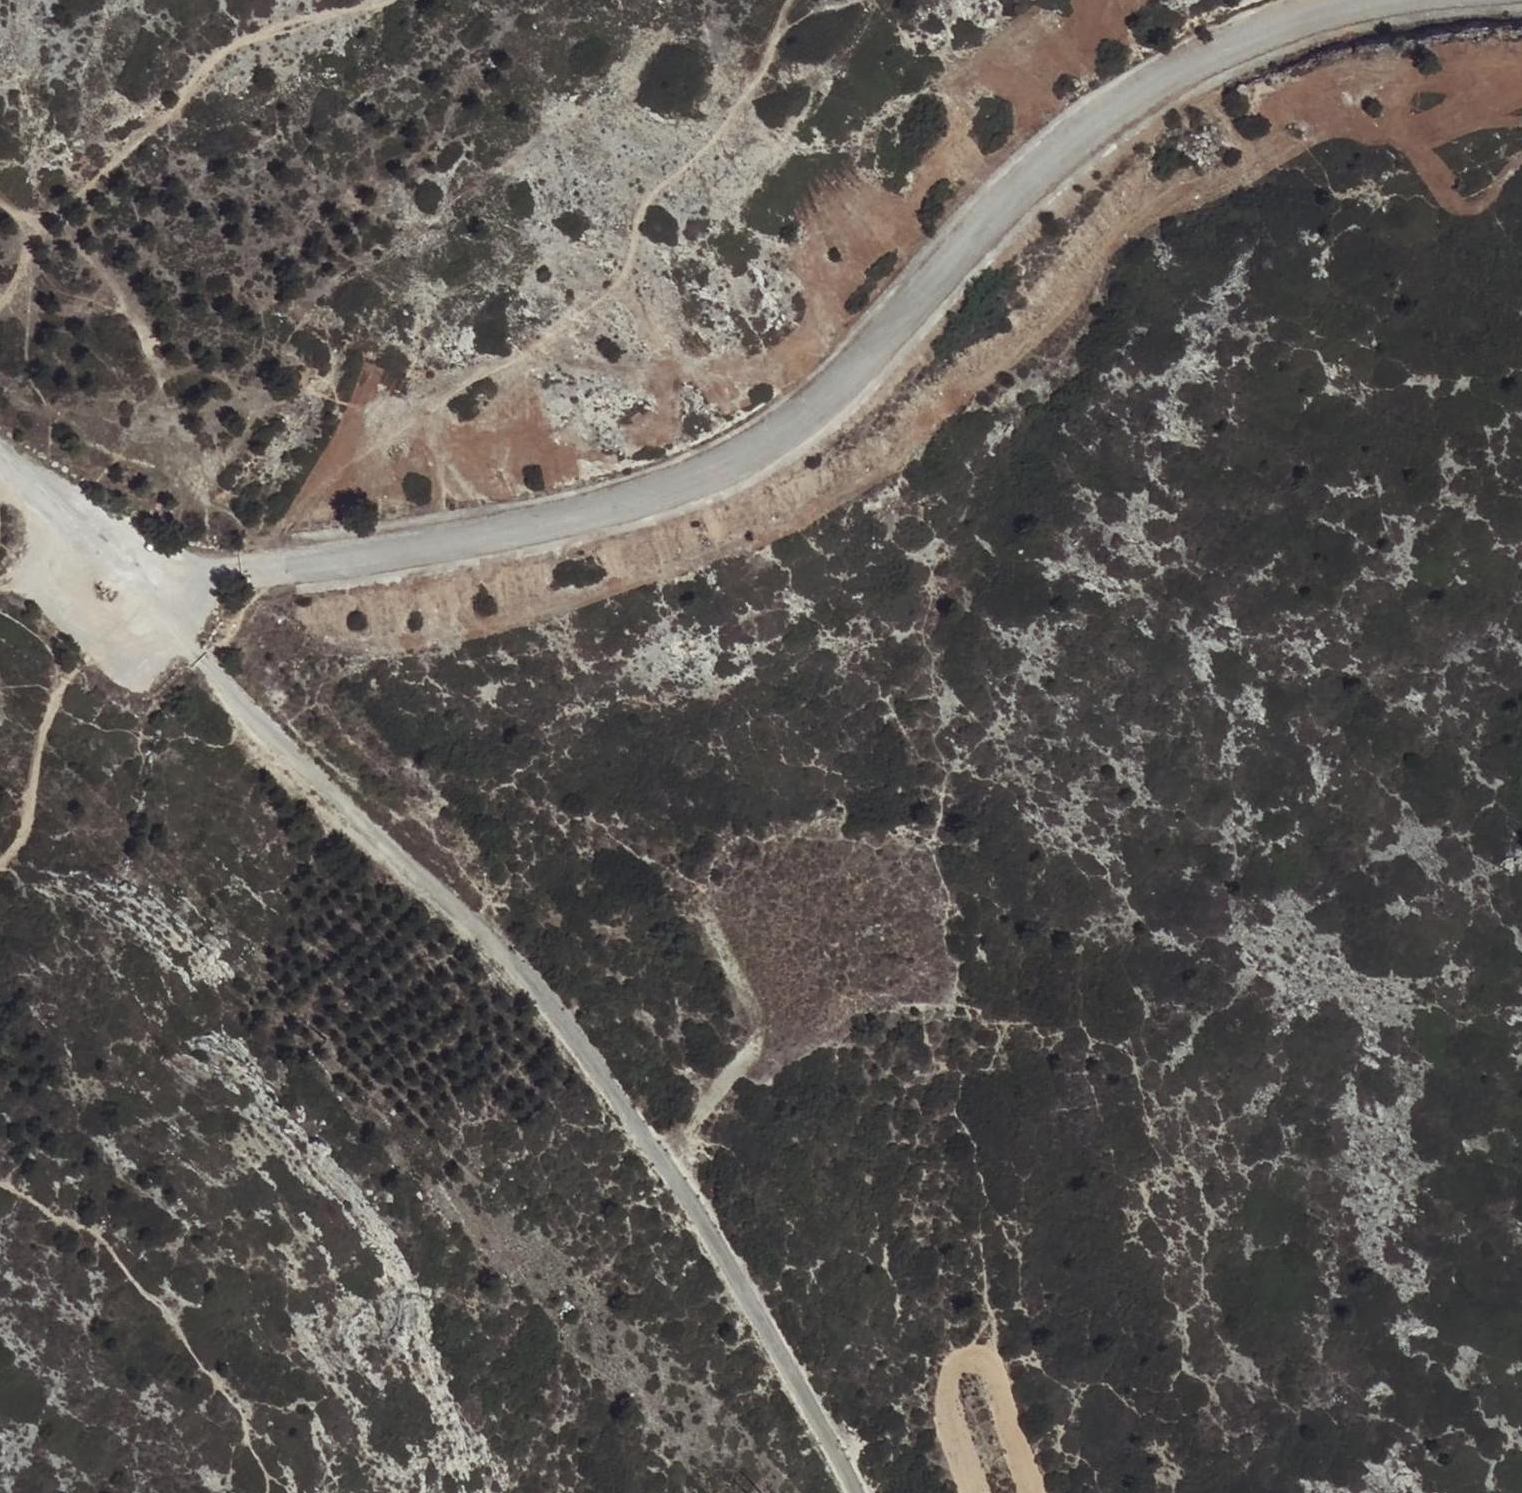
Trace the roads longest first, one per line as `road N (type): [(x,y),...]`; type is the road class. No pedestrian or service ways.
road 1 (unclassified): [(104,555),(242,569),(500,533),(615,505),(726,465),(816,406),(1094,118),(1204,50),(1348,0)]
road 2 (track): [(203,660),(554,1012),(734,1274),(853,1492)]
road 3 (track): [(104,555),(41,726),(28,822),(0,859)]
road 4 (residential): [(104,555),(203,660)]
road 5 (residential): [(0,460),(104,555)]

